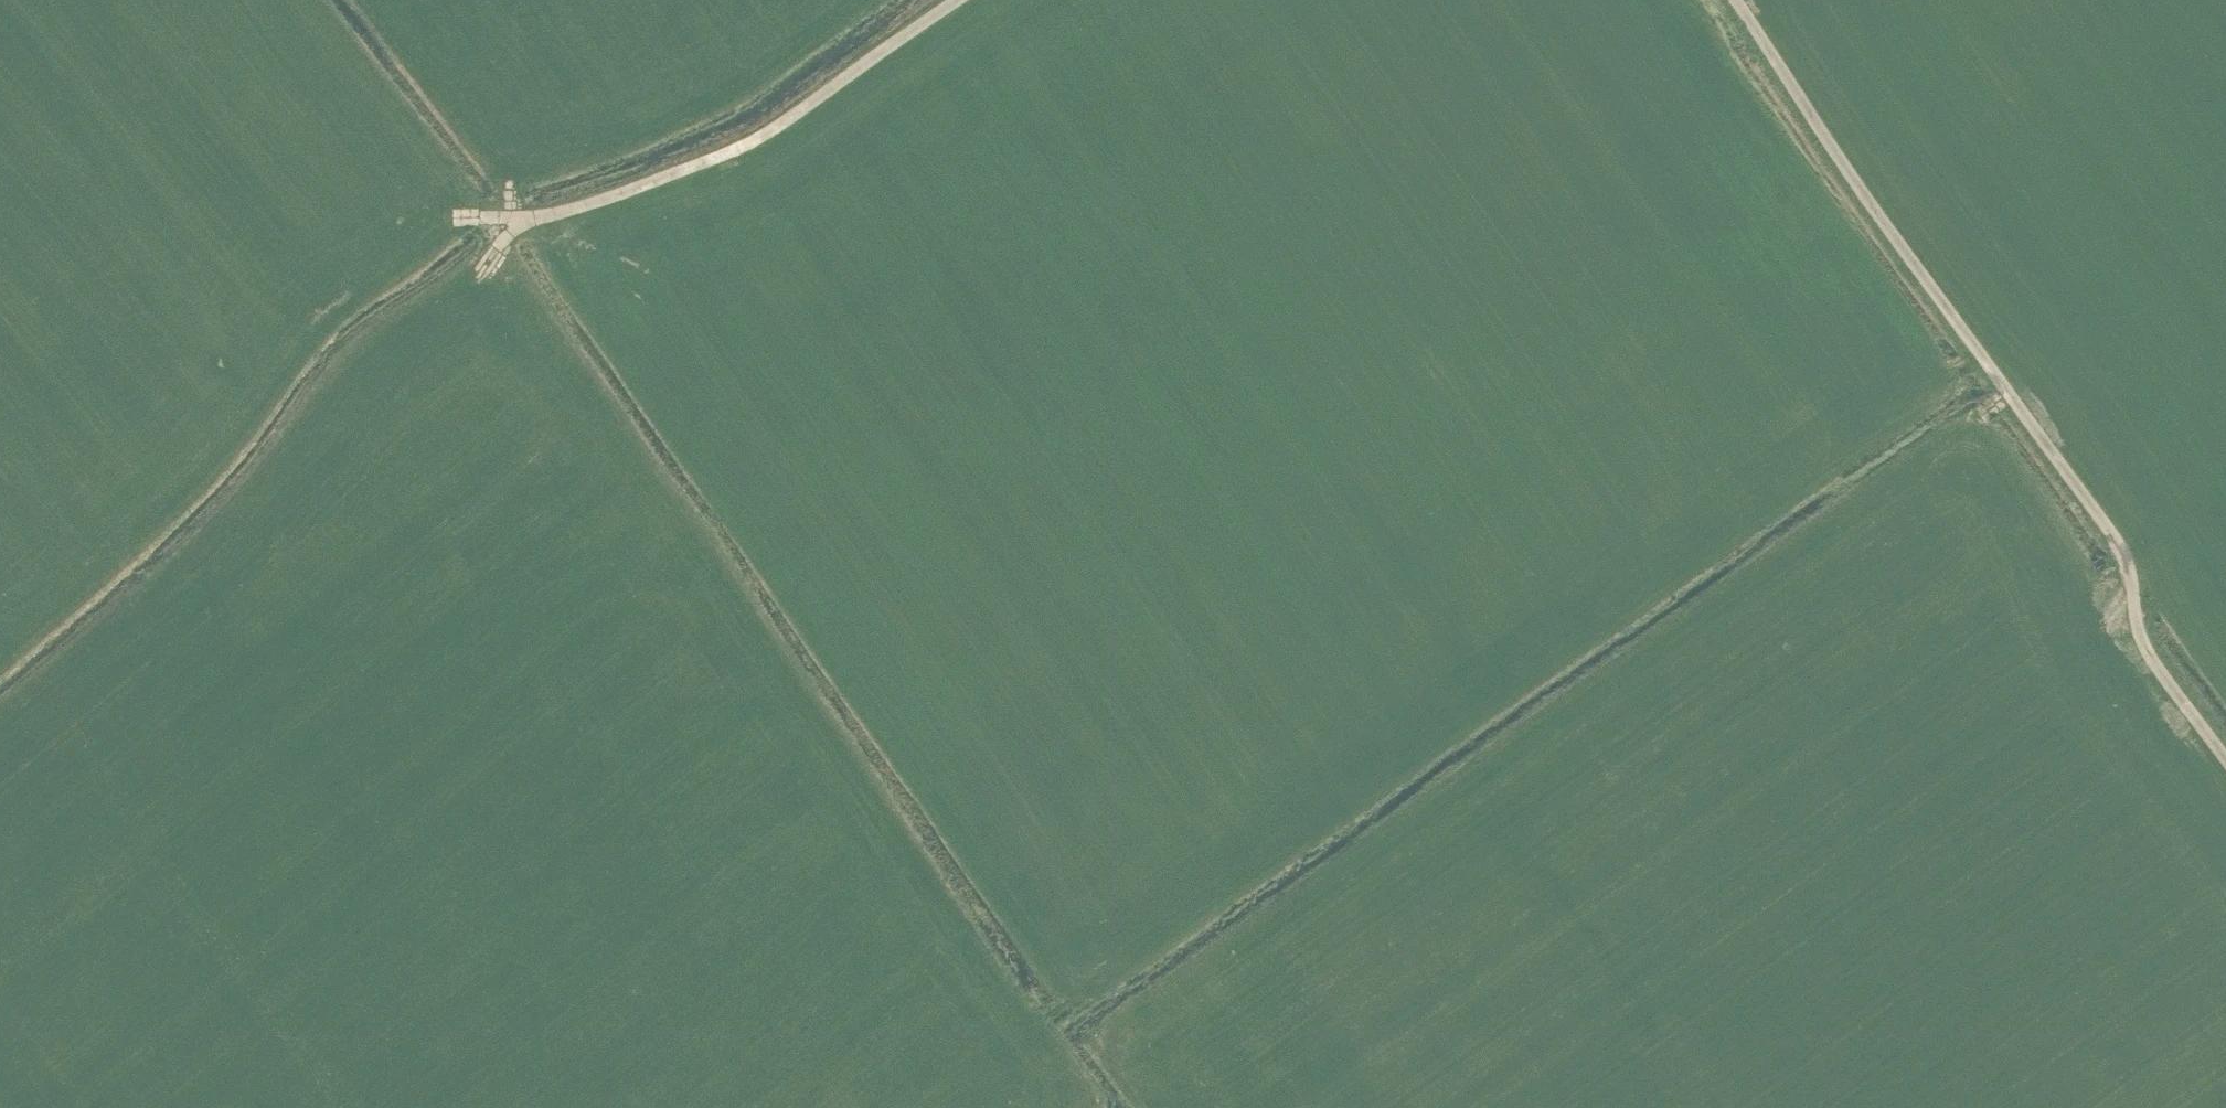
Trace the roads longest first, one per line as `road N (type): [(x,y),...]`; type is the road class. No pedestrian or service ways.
road 1 (unclassified): [(2225,755),(2145,645),(2123,547),(1825,137),(1736,0)]

